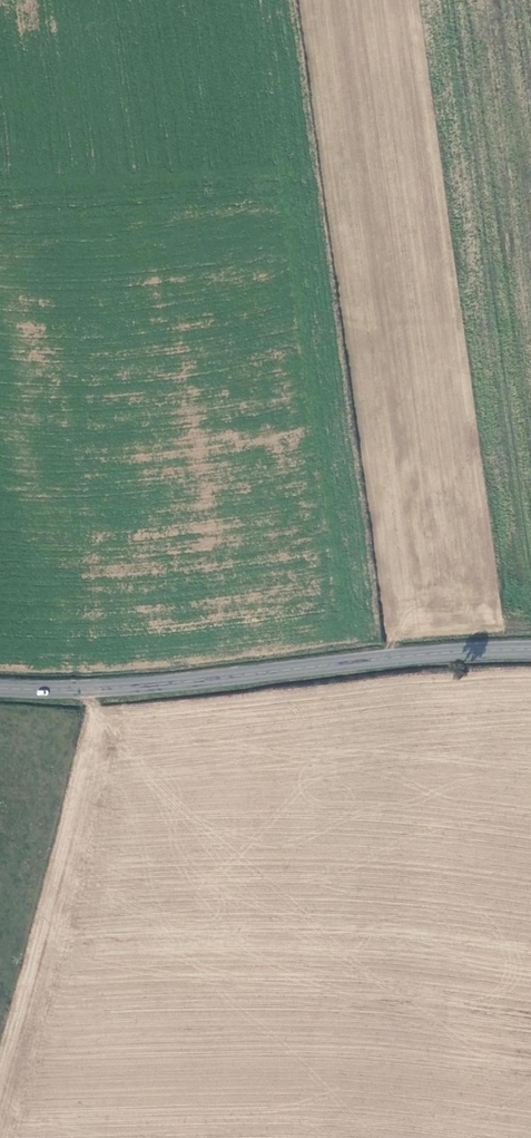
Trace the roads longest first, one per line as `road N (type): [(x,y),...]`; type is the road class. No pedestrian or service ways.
road 1 (secondary): [(0,688),(116,688),(530,650)]

